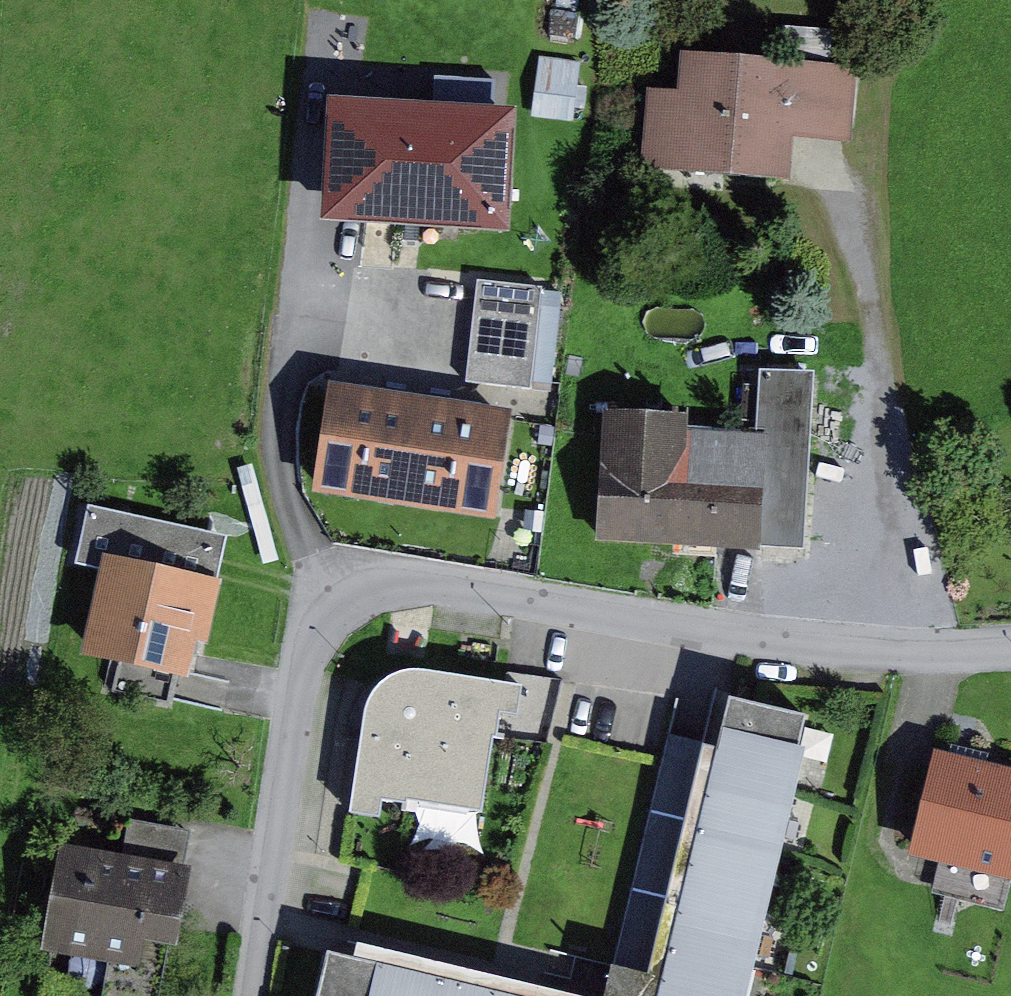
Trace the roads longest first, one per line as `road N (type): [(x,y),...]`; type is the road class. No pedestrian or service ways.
road 1 (residential): [(263,995),(330,636),(339,609),(395,578),(834,648),(1010,644)]

